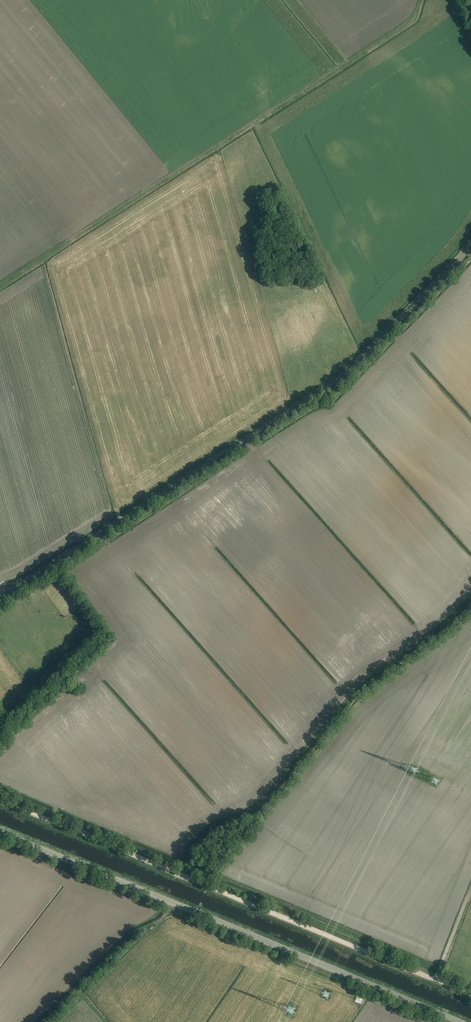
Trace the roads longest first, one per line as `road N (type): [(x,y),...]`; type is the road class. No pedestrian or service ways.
road 1 (unclassified): [(0,598),(331,384),(470,246)]
road 2 (tertiary): [(459,1021),(0,832)]
road 3 (track): [(432,978),(208,886)]
road 4 (track): [(208,886),(0,801)]

